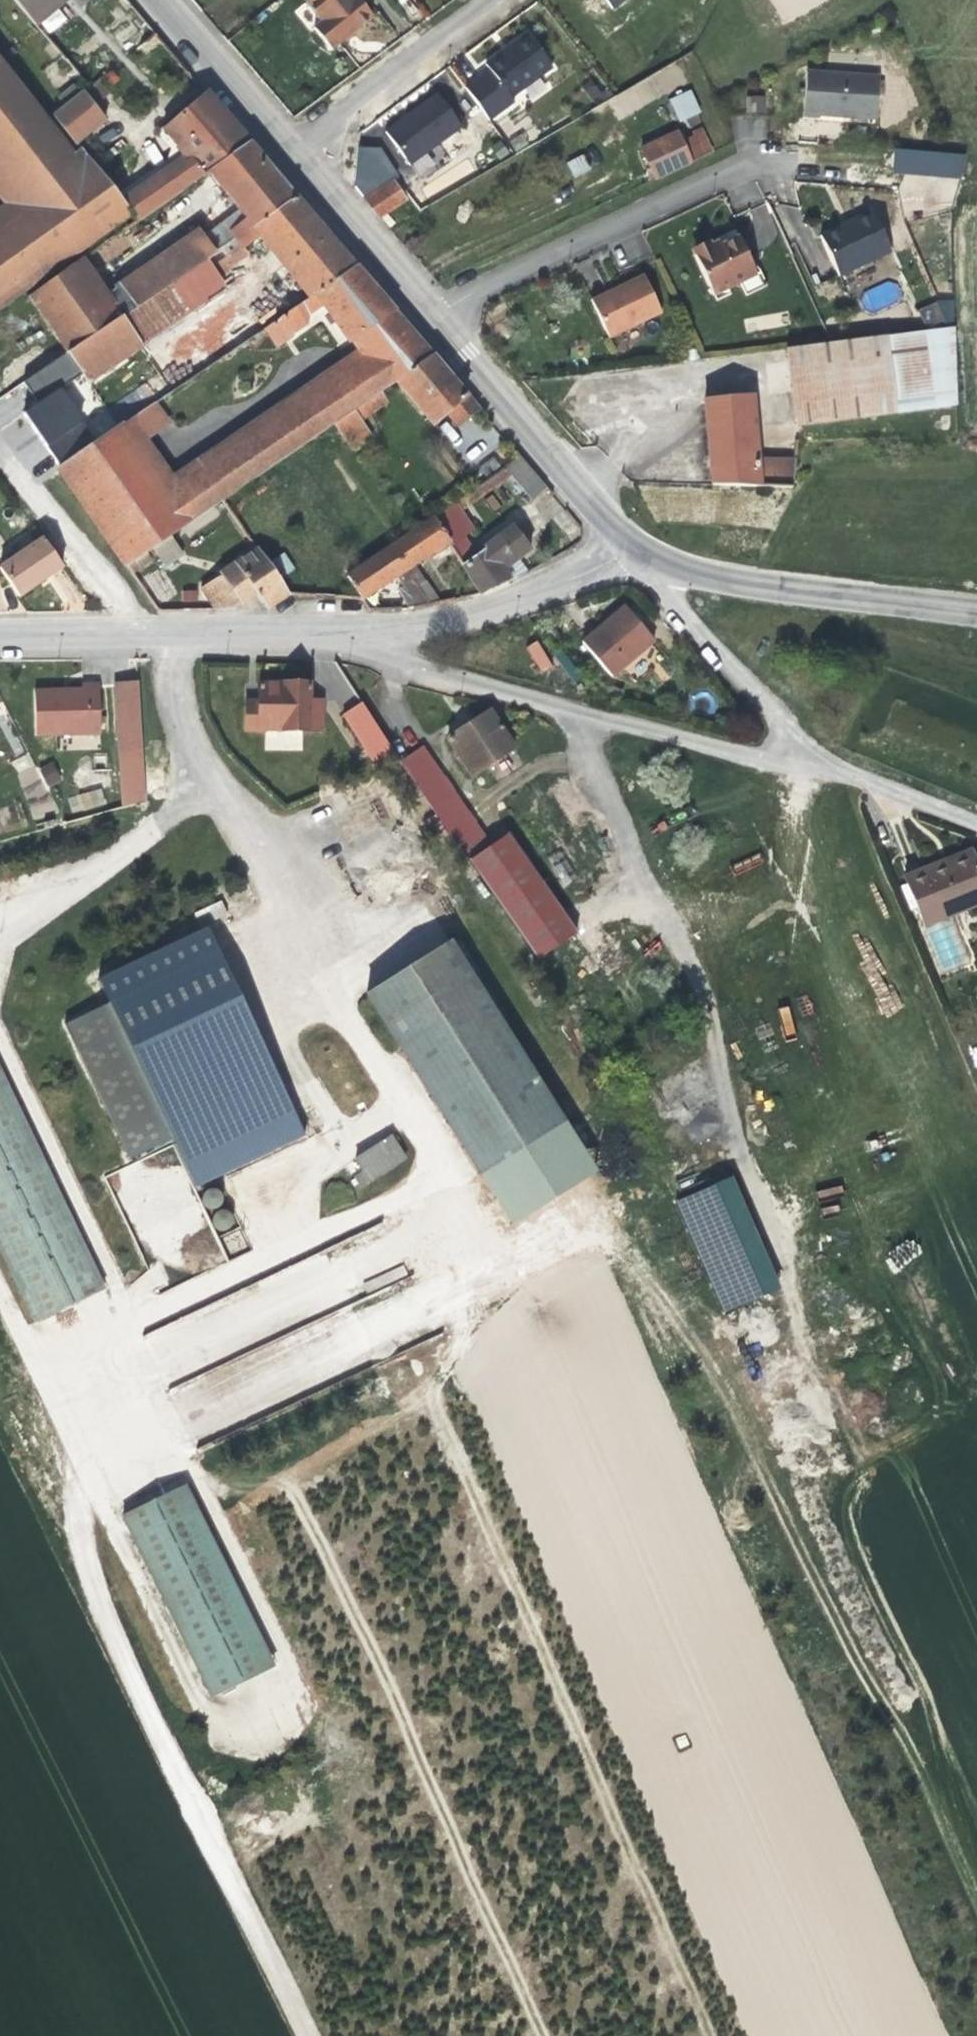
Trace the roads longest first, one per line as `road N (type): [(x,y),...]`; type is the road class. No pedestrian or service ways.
road 1 (track): [(413,1195),(469,1337),(432,1388),(441,1418),(712,2035)]
road 2 (track): [(609,1246),(685,1330),(873,1699),(919,1752),(976,1883)]
road 3 (track): [(542,2035),(287,1482),(201,1483)]
road 4 (track): [(86,1562),(314,2035)]
road 5 (tertiary): [(296,156),(633,549)]
road 6 (residential): [(328,633),(421,666),(806,767)]
road 7 (tertiary): [(646,564),(750,586),(976,612)]
road 8 (residential): [(0,639),(328,633)]
road 9 (residential): [(328,633),(475,618),(633,549)]
road 10 (residential): [(646,564),(806,767)]
road 11 (residential): [(296,156),(485,0)]
road 12 (tertiary): [(161,0),(296,156)]
road 13 (residential): [(806,767),(976,825)]
road 14 (track): [(287,1482),(432,1388)]
road 15 (track): [(609,1246),(555,1235),(444,1274)]

